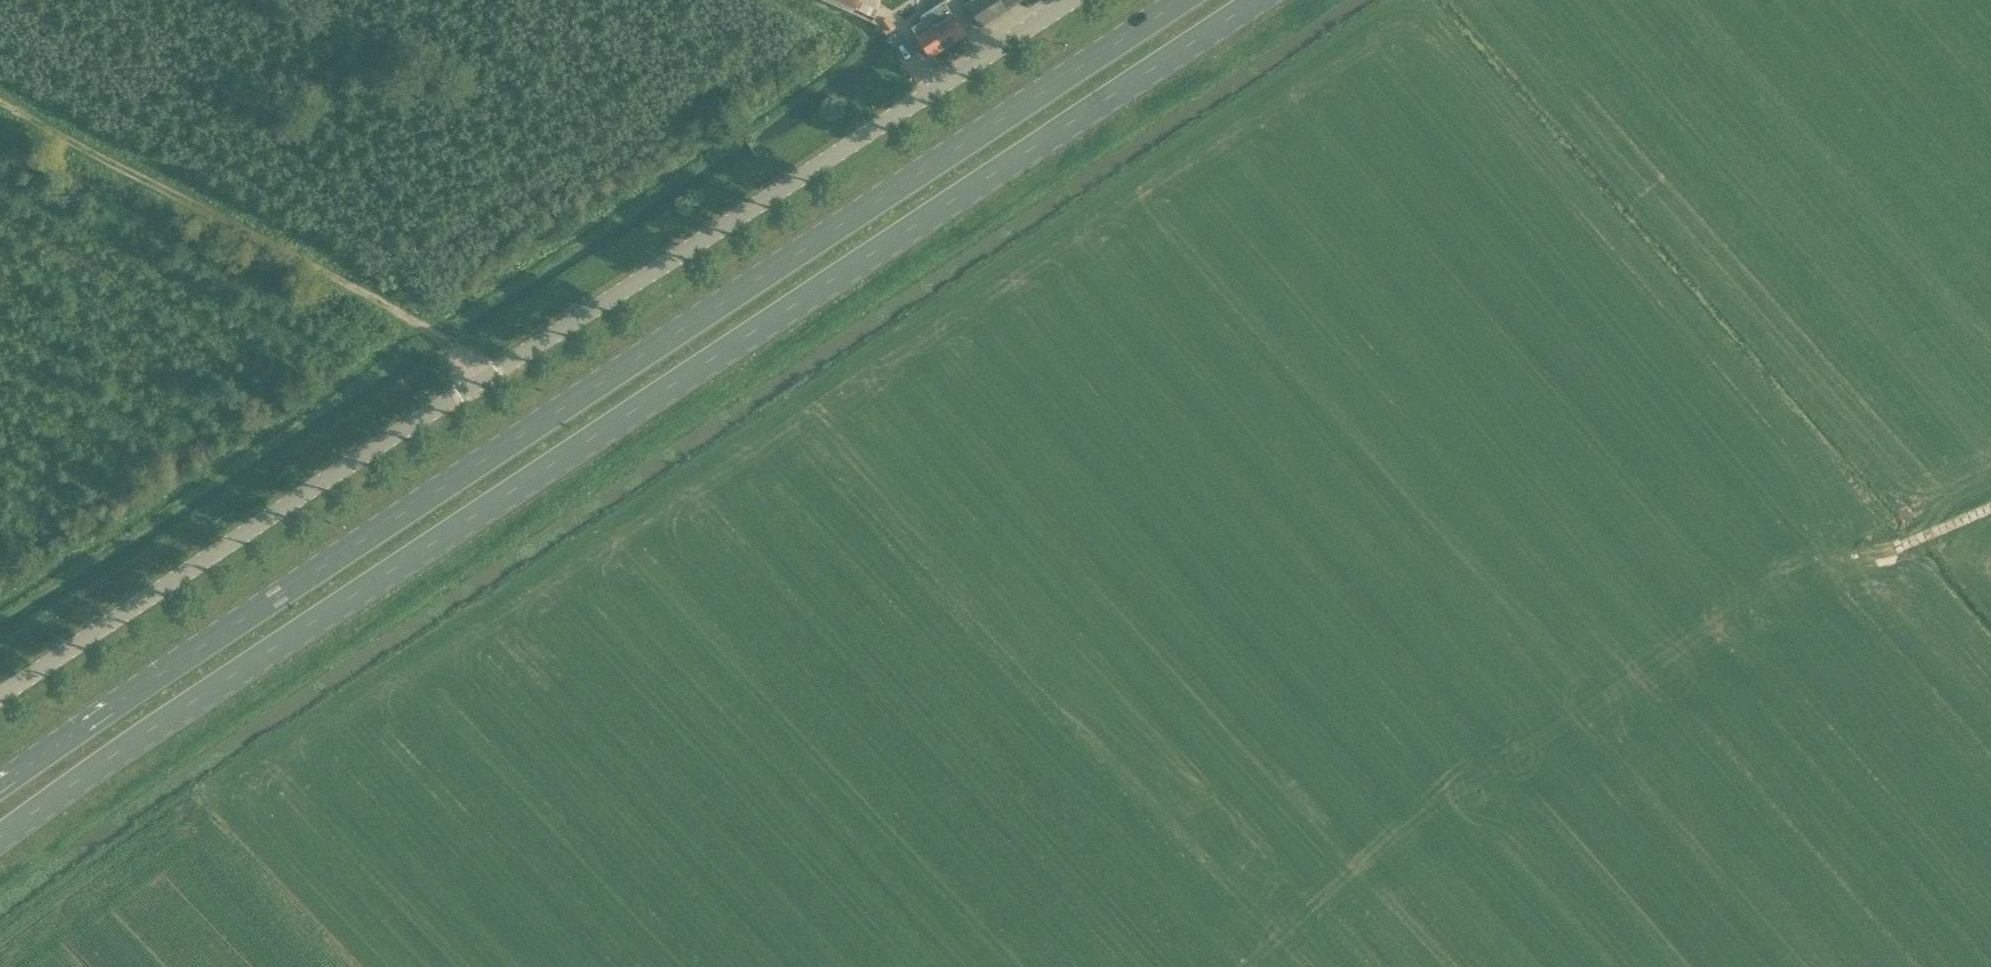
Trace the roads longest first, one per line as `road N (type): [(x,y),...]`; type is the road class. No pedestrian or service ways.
road 1 (primary): [(0,835),(157,723),(1254,0)]
road 2 (primary): [(1180,0),(0,783)]
road 3 (unclassified): [(0,698),(1066,0)]

